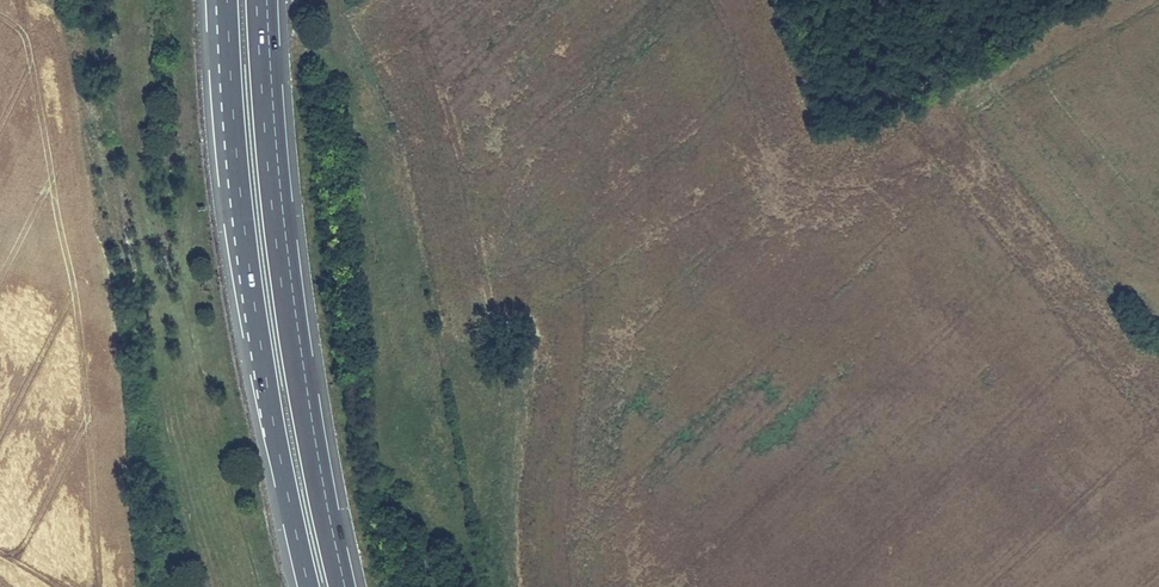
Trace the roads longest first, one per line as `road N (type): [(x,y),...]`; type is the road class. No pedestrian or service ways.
road 1 (motorway): [(345,586),(288,289),(262,0)]
road 2 (motorway): [(228,0),(247,259),(308,586)]

